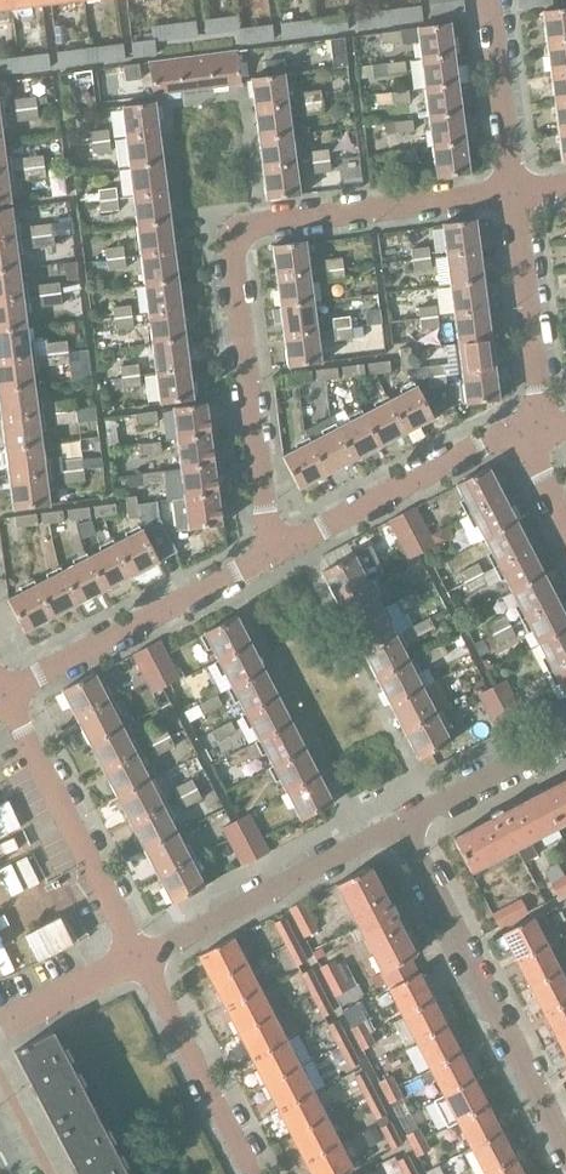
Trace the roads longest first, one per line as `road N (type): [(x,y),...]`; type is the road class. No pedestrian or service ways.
road 1 (residential): [(271,553),(231,252),(237,233),(259,223),(512,192)]
road 2 (residential): [(400,823),(565,1142)]
road 3 (residential): [(2,695),(271,553)]
road 4 (residential): [(140,958),(2,695)]
road 5 (residential): [(271,553),(508,431),(536,430)]
road 6 (residential): [(140,958),(400,823)]
road 7 (residential): [(253,1173),(140,958)]
road 8 (residential): [(536,430),(539,390),(512,192)]
road 9 (residential): [(512,192),(489,0)]
road 10 (residential): [(400,823),(565,736)]
road 11 (residential): [(0,1028),(140,958)]

